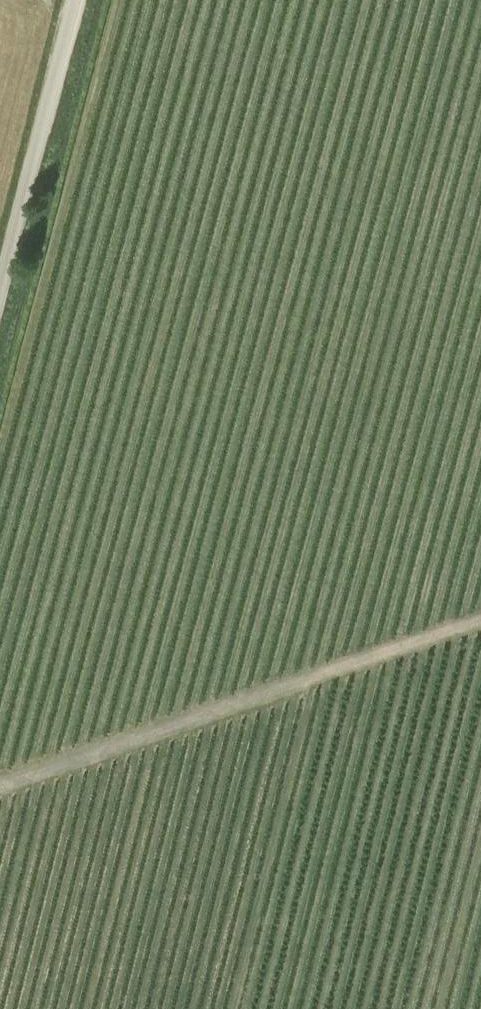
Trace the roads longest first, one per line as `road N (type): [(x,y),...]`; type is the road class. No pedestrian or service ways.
road 1 (unclassified): [(0,287),(77,0)]

